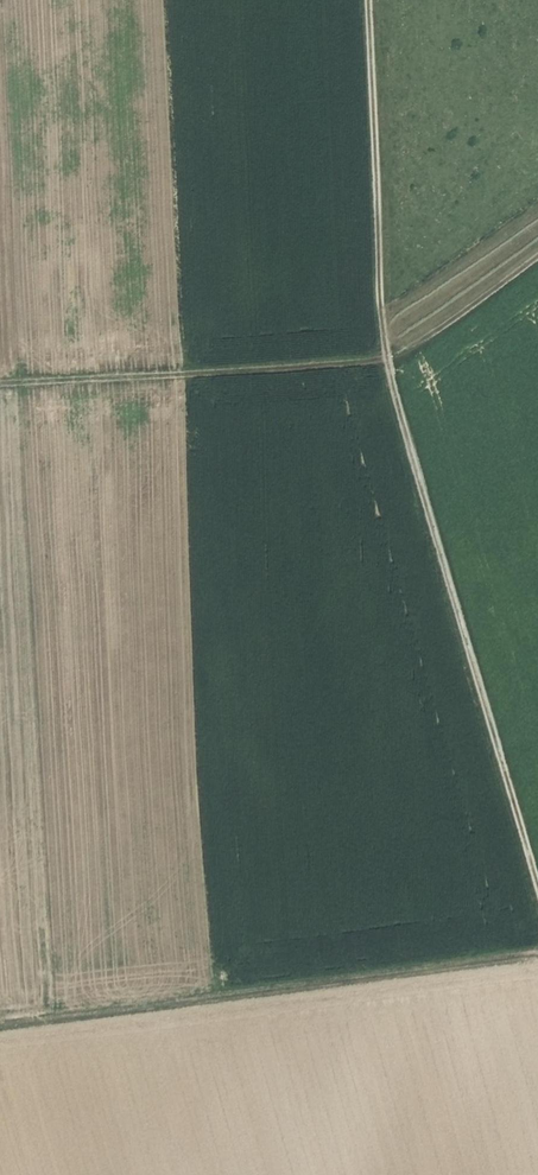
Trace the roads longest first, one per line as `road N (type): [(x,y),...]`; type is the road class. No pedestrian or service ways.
road 1 (track): [(537,885),(387,360),(370,0)]
road 2 (track): [(0,381),(387,360),(537,246)]
road 3 (track): [(0,1022),(537,953)]

